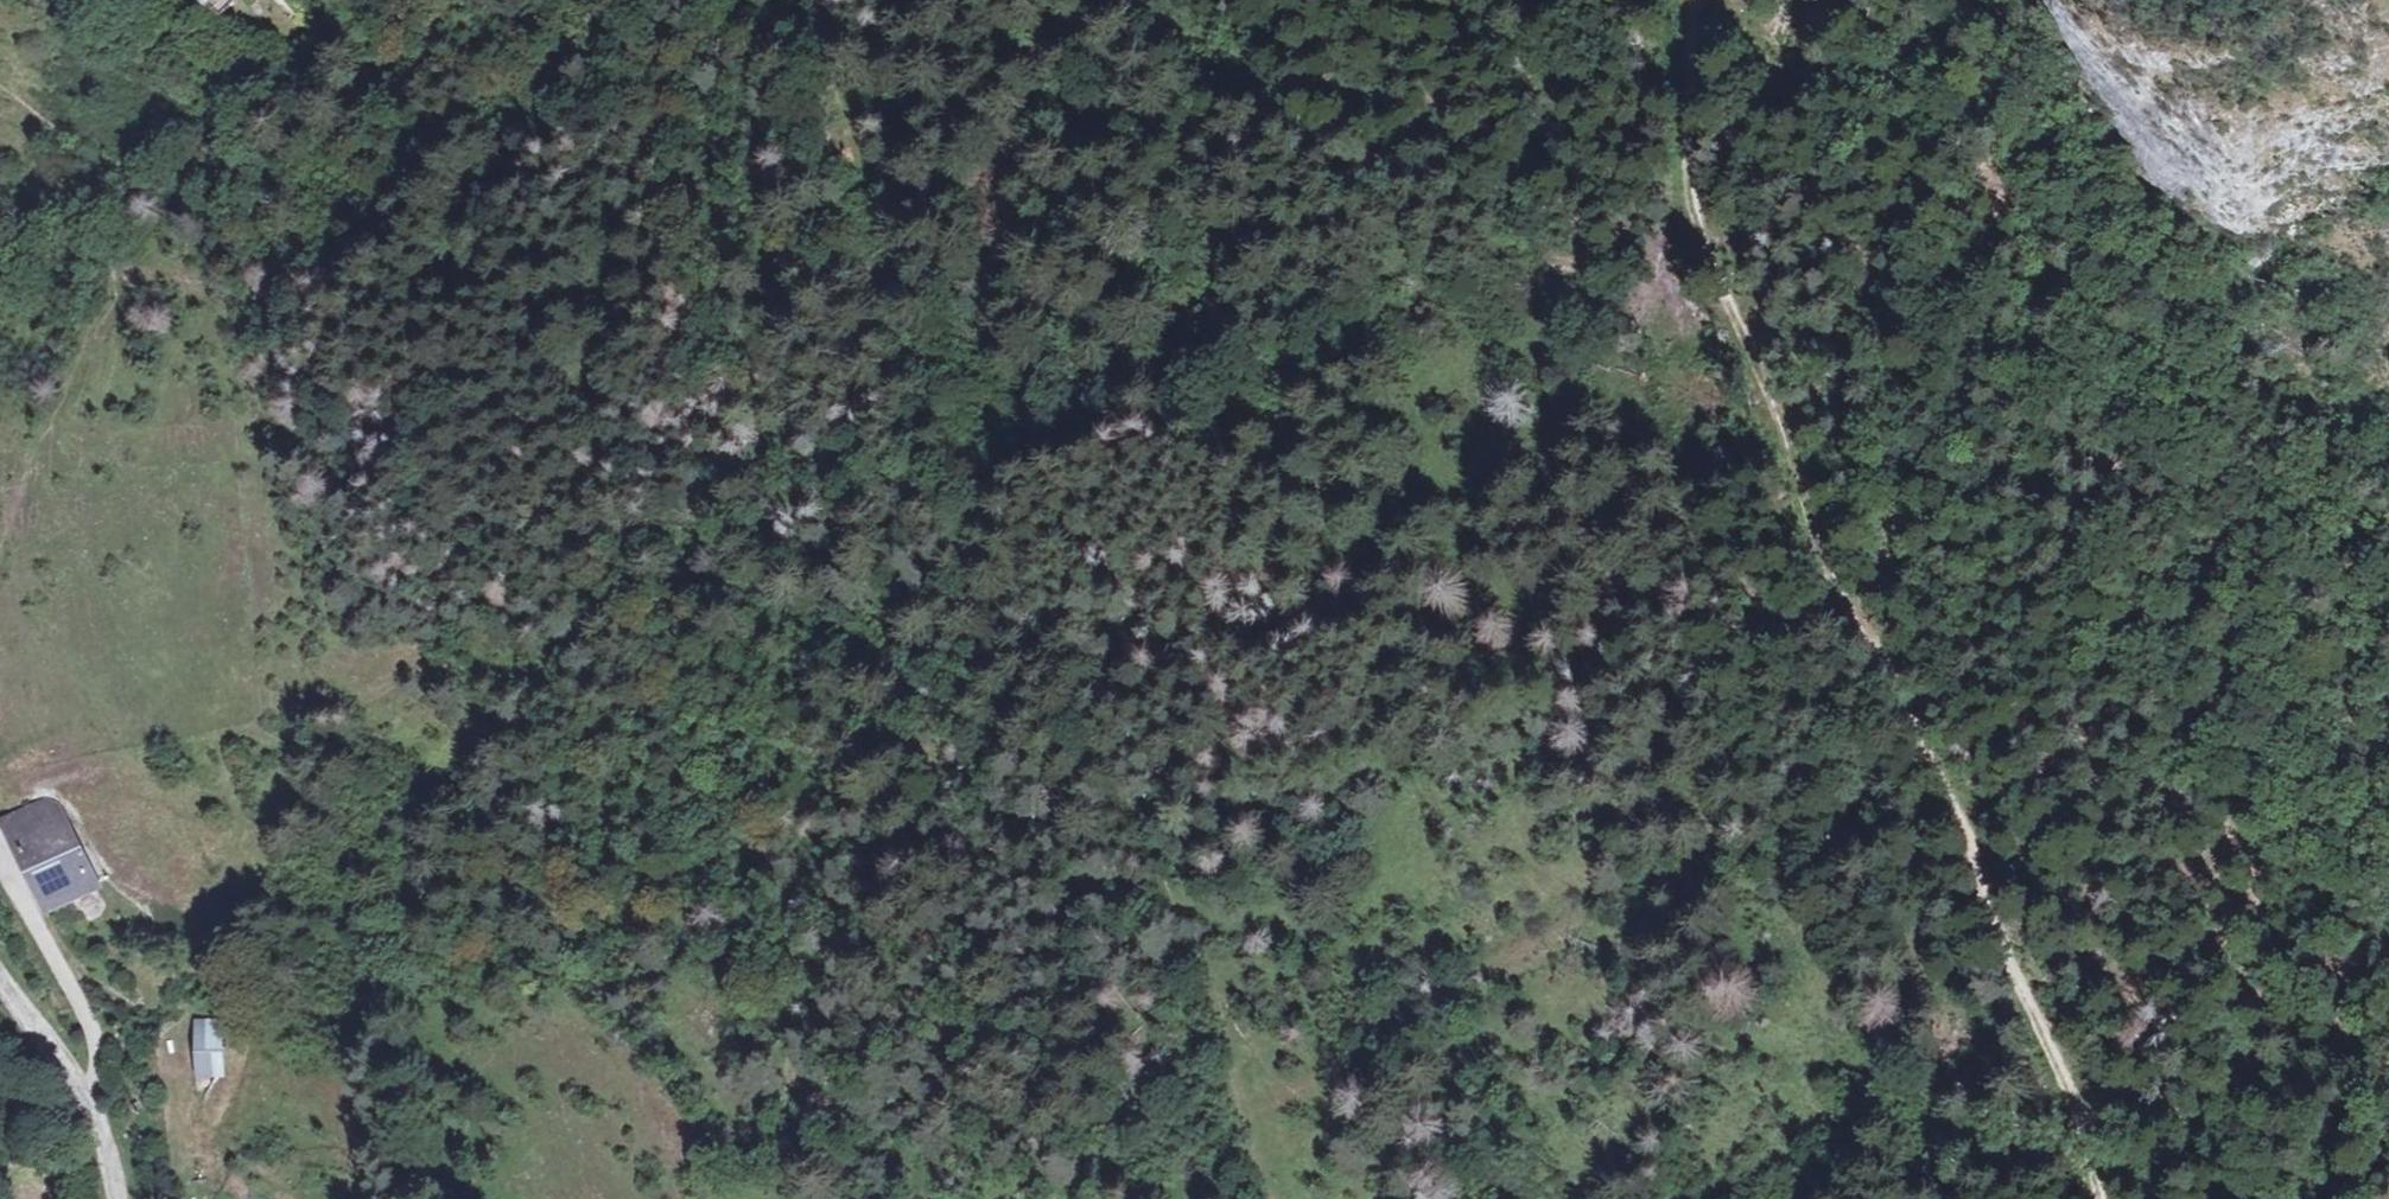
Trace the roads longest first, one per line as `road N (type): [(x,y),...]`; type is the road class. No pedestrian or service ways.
road 1 (track): [(2105,1198),(2078,1096),(2019,973),(1971,846),(1781,477),(1690,213),(1685,0)]
road 2 (residential): [(0,979),(100,1130),(116,1198)]

